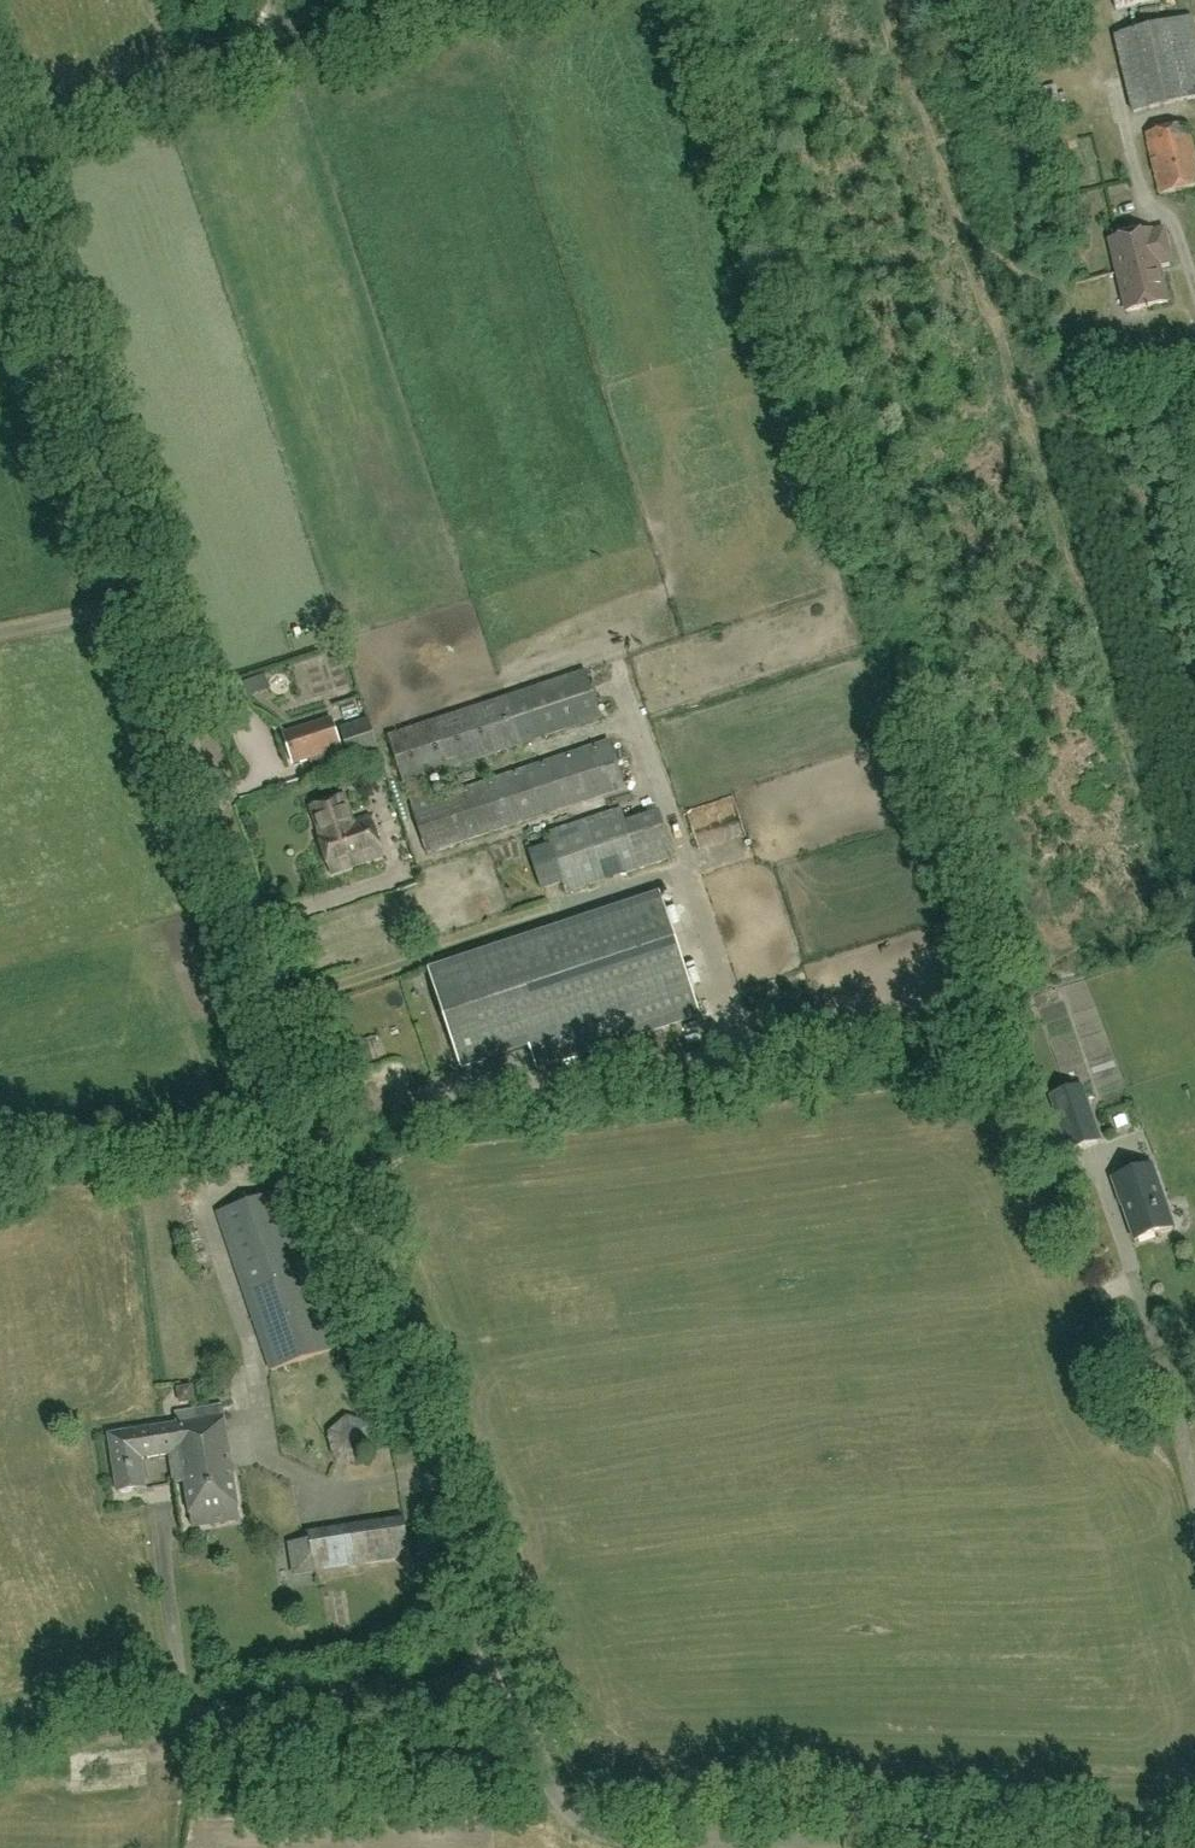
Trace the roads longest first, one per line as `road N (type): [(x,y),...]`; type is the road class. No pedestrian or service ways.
road 1 (unclassified): [(514,1676),(0,170)]
road 2 (unclassified): [(1194,1838),(617,1836),(581,1820),(558,1793),(514,1676)]
road 3 (unclassified): [(0,1737),(514,1676)]
road 4 (track): [(0,149),(451,0)]
road 5 (track): [(1071,0),(1134,210),(1168,210),(1194,281)]
road 6 (unclassified): [(1194,1519),(1124,1262)]

